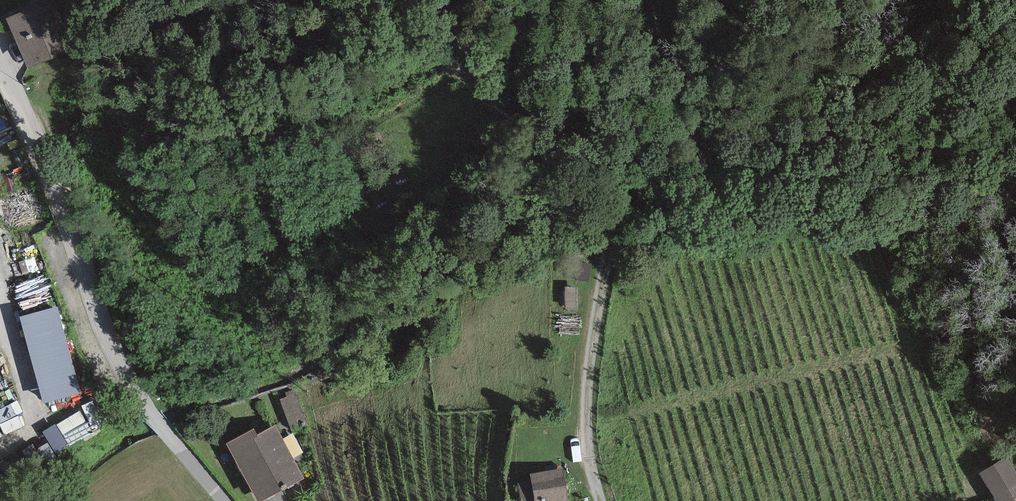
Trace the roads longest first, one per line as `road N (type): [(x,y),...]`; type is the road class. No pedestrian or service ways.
road 1 (track): [(601,500),(585,406),(618,197),(583,156),(514,128),(442,0)]
road 2 (unclassified): [(225,500),(148,409),(117,352),(49,163),(0,58)]

